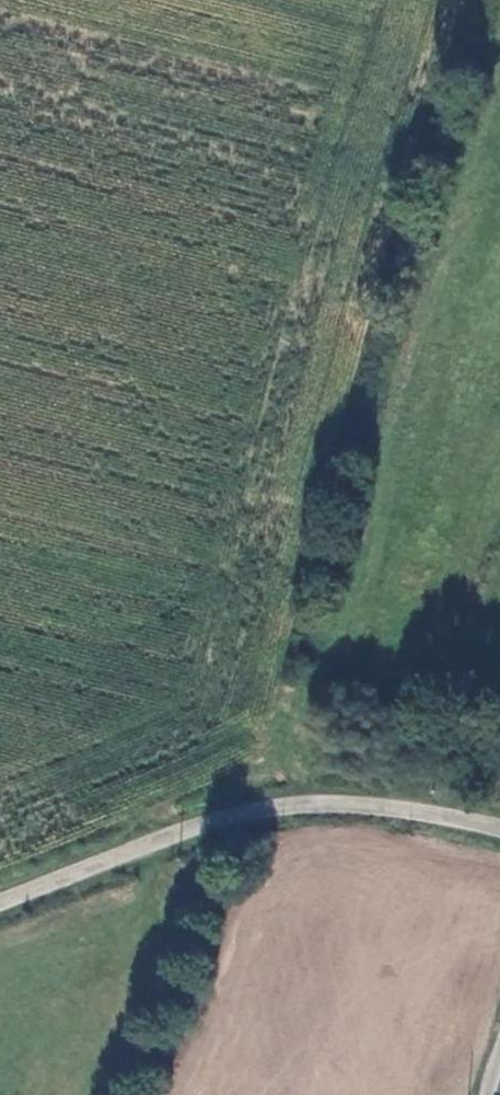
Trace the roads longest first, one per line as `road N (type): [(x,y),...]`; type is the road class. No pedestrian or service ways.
road 1 (unclassified): [(0,901),(252,809),(400,810),(499,830)]

